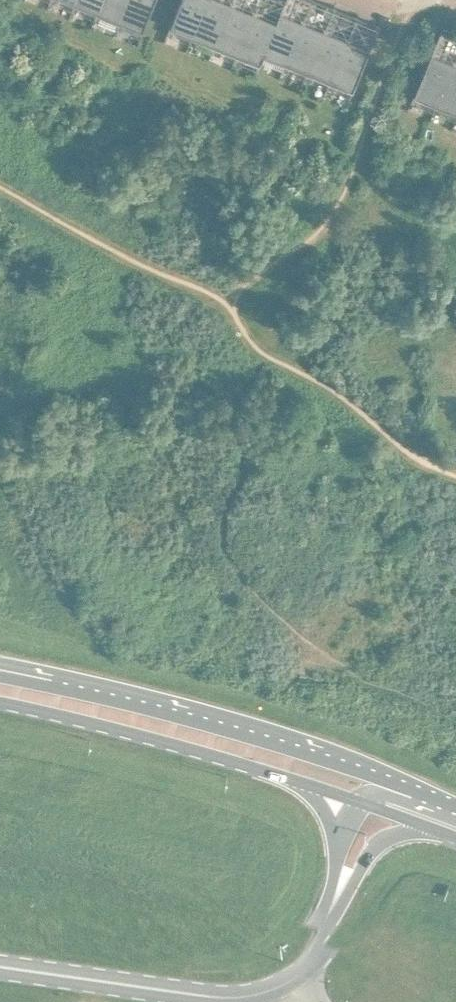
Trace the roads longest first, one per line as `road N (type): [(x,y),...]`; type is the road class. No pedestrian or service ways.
road 1 (primary): [(387,804),(360,780),(278,755),(0,687)]
road 2 (primary): [(0,712),(350,807),(387,804)]
road 3 (primary): [(0,954),(225,986),(262,984),(308,964)]
road 4 (primary): [(350,901),(395,851),(451,831)]

